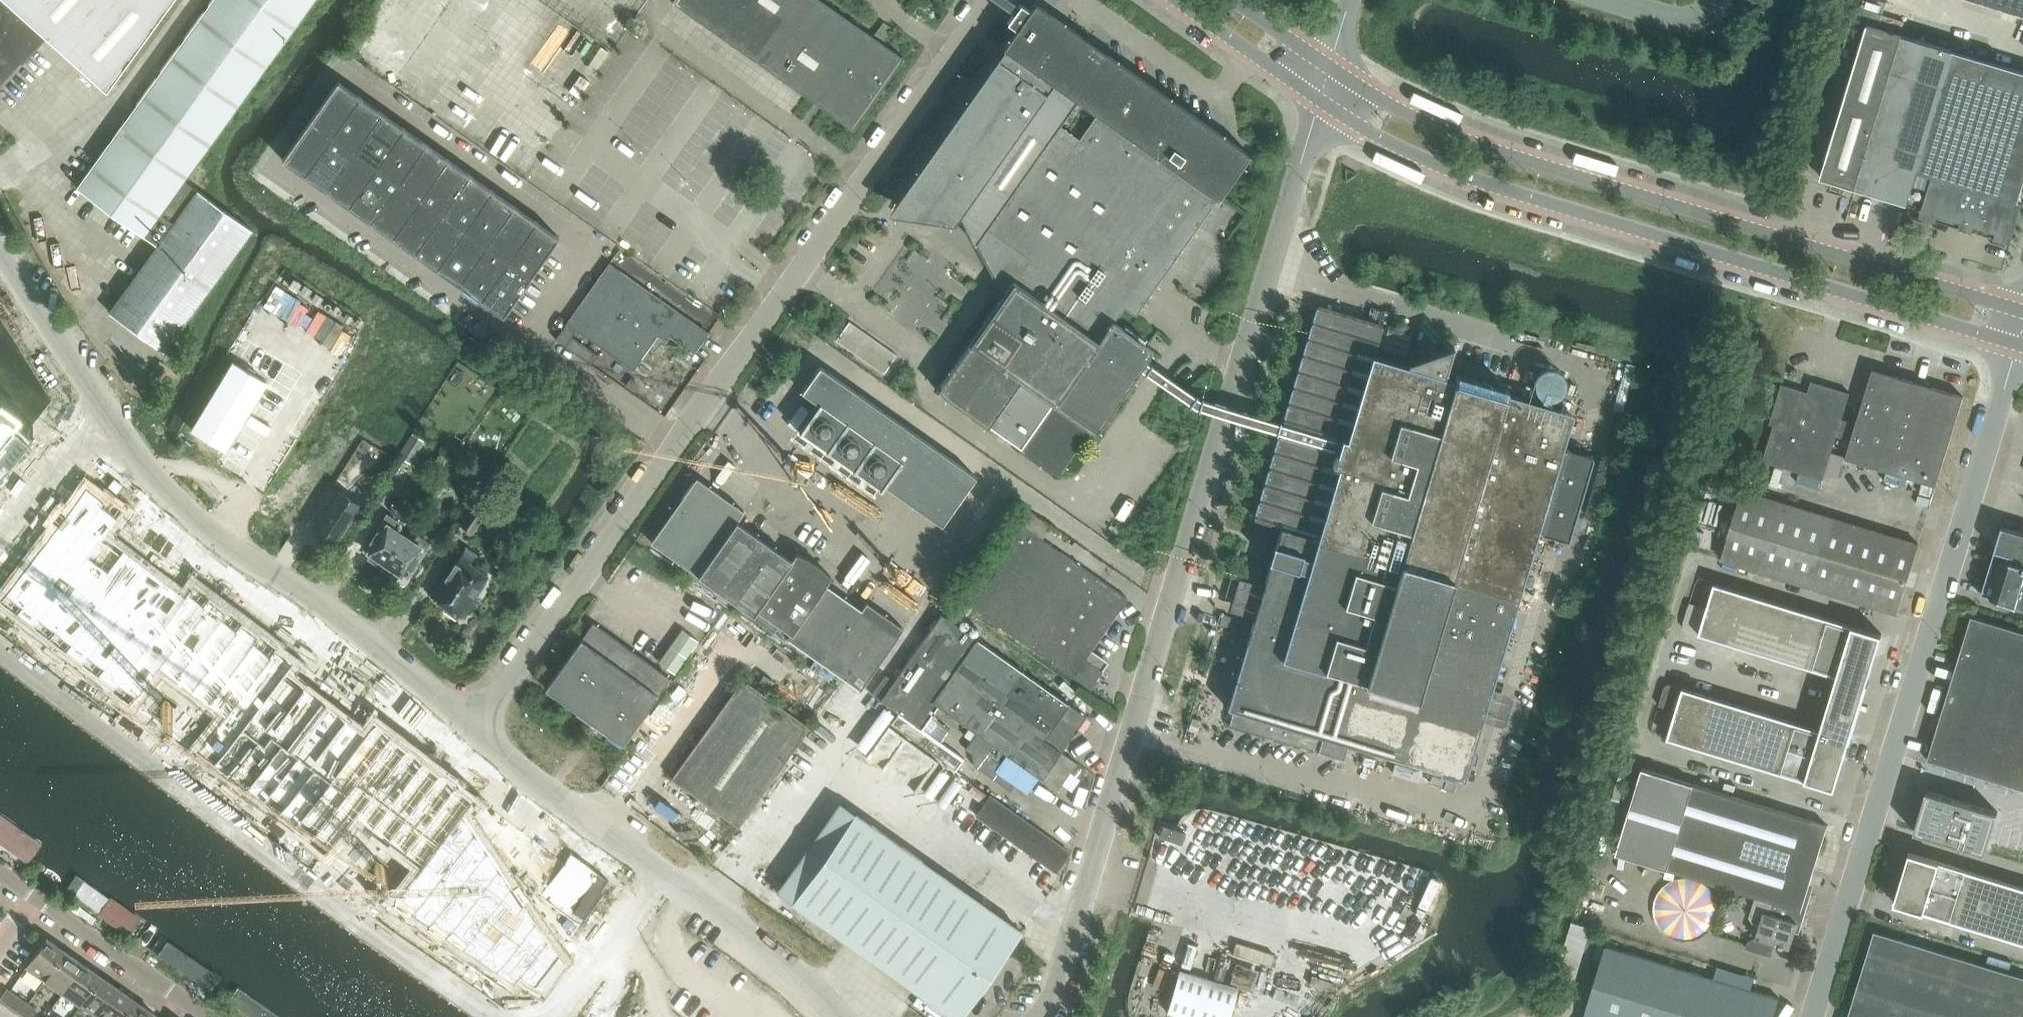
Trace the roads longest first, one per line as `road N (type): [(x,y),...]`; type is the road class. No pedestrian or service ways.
road 1 (unclassified): [(1042,1016),(1070,946),(1321,100)]
road 2 (unclassified): [(477,730),(989,0)]
road 3 (tertiary): [(1321,100),(1454,170),(2020,344)]
road 4 (tertiary): [(2022,311),(1469,142),(1331,69)]
road 5 (unclassified): [(1811,1016),(2020,344)]
road 6 (unclassified): [(477,730),(393,657),(231,551),(173,500),(0,255)]
road 7 (unclassified): [(839,1016),(799,973),(543,789),(477,730)]
road 8 (residential): [(209,1016),(37,898)]
road 9 (tertiary): [(1178,0),(1321,100)]

